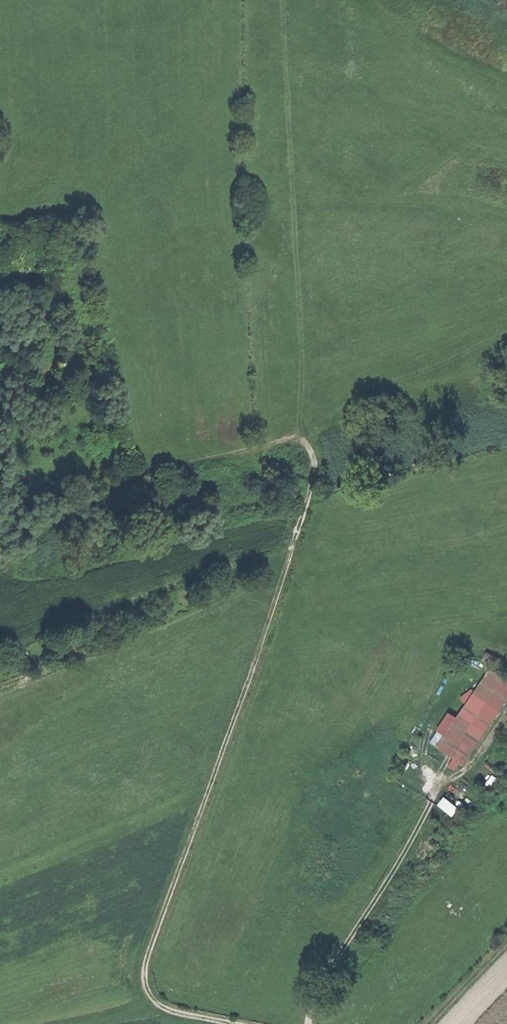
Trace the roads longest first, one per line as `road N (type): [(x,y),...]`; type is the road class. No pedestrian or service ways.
road 1 (track): [(0,559),(127,488),(300,436),(311,443),(315,482),(145,974),(160,1007),(241,1023)]
road 2 (track): [(300,436),(283,0)]
road 3 (track): [(310,1023),(316,993),(433,803)]

